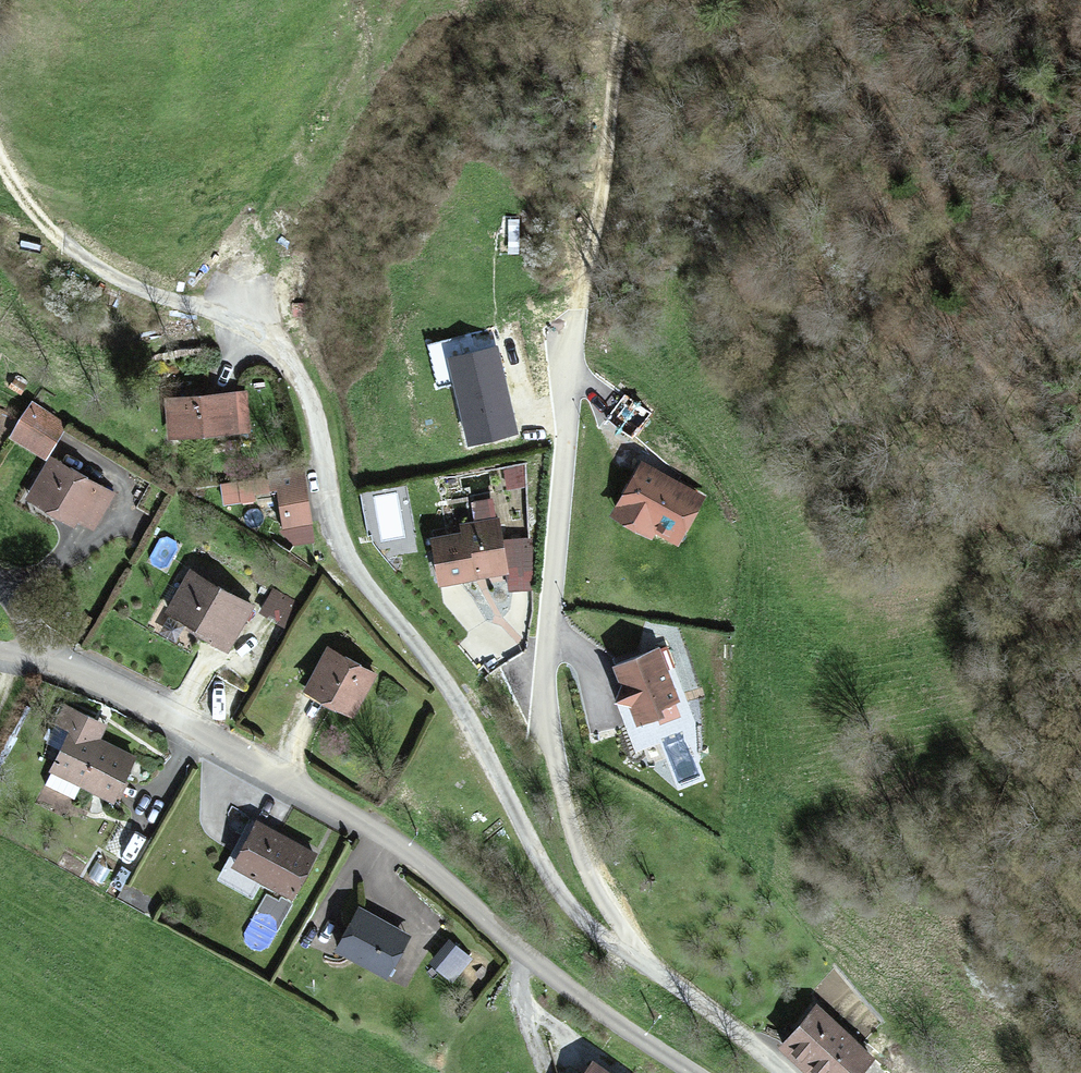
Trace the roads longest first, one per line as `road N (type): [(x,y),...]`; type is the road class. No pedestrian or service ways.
road 1 (residential): [(653,969),(591,928),(557,889),(463,706),(341,540),(299,372),(268,342),(206,313)]
road 2 (residential): [(698,1072),(552,976),(431,867),(362,822),(103,683),(0,653)]
road 3 (residential): [(653,969),(605,899),(576,839),(548,708),(547,635),(574,365)]
road 4 (track): [(574,365),(638,0)]
road 5 (track): [(206,313),(82,255),(29,203),(0,154)]
road 6 (residential): [(787,1072),(653,969)]

